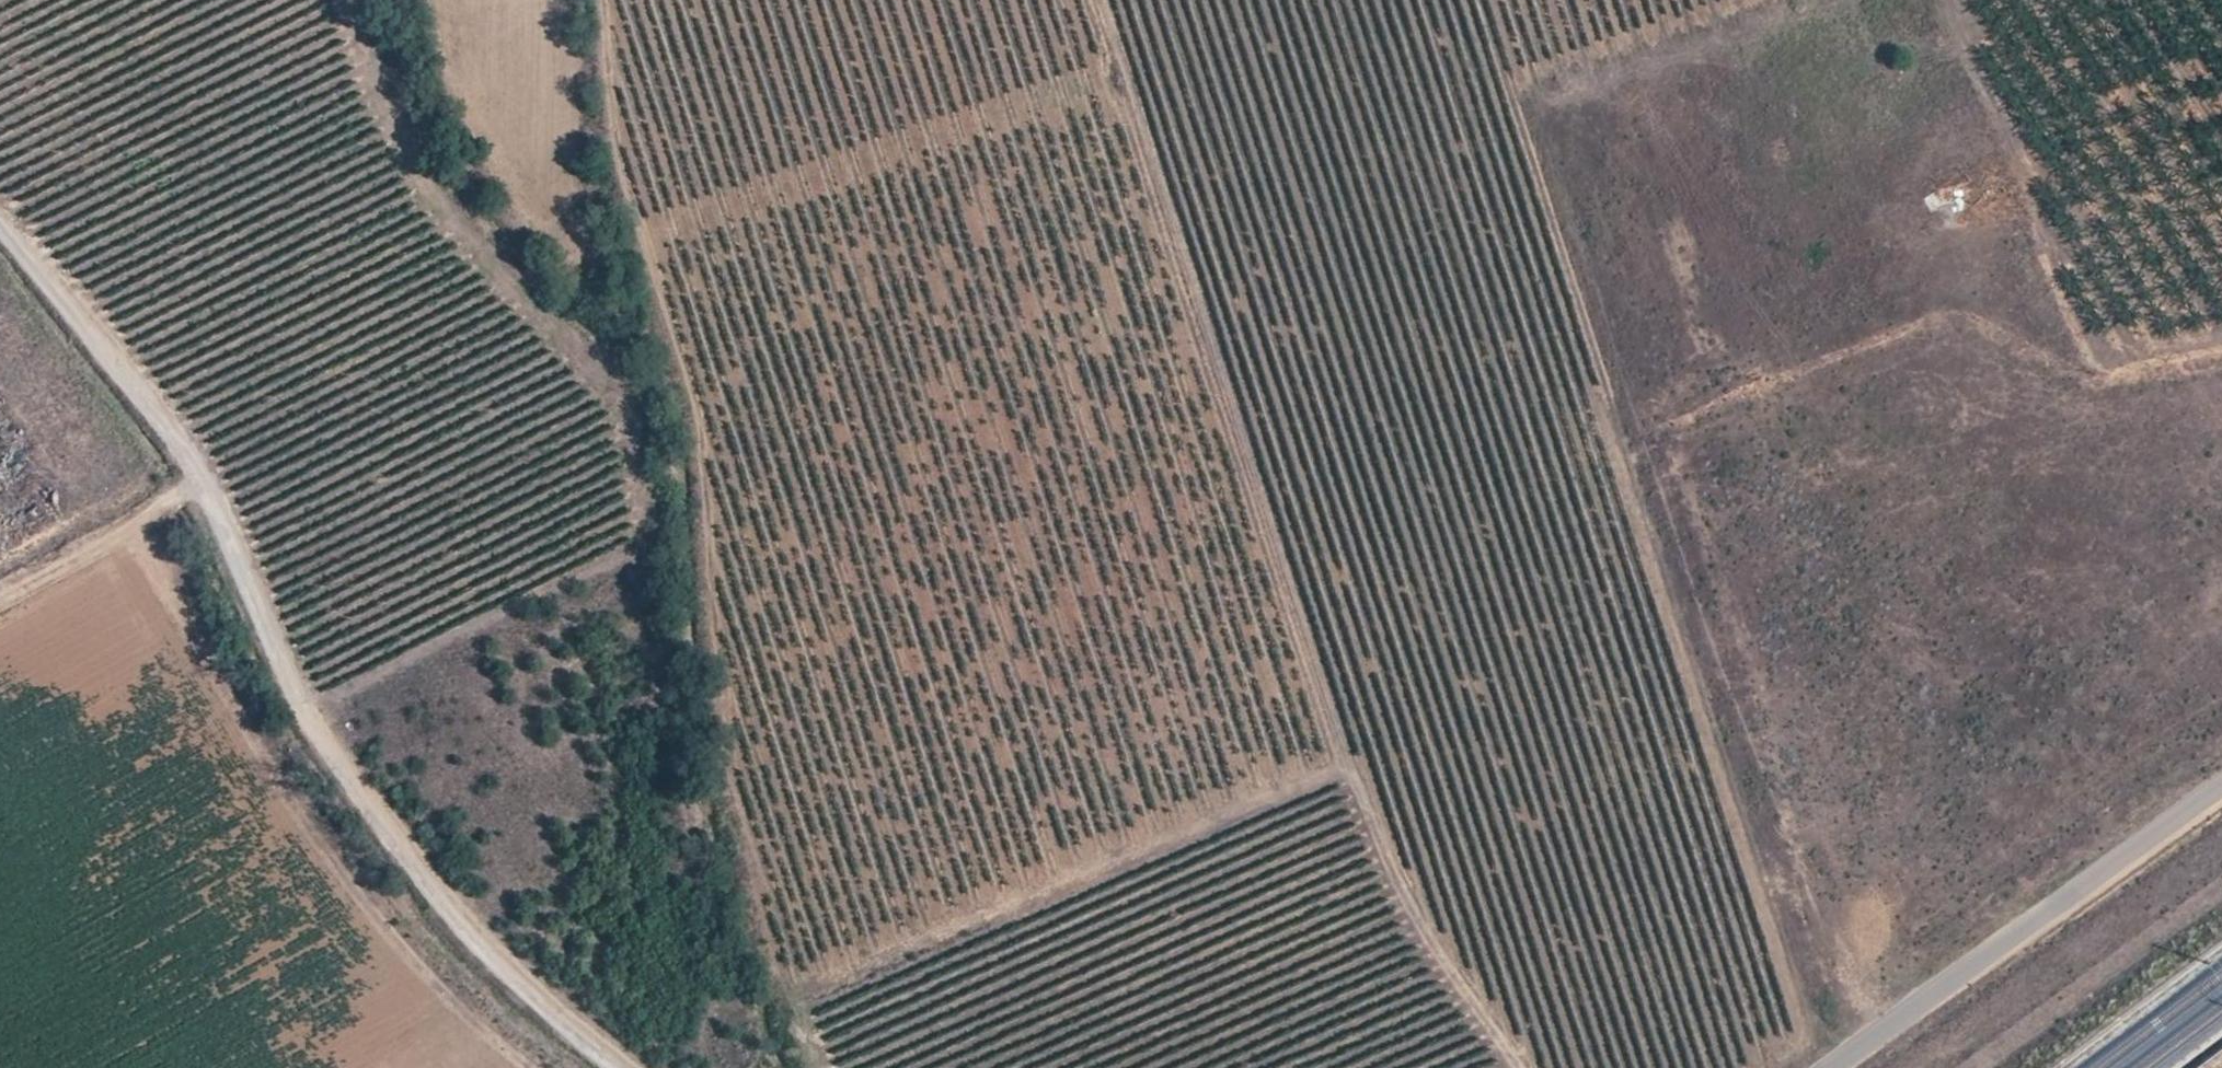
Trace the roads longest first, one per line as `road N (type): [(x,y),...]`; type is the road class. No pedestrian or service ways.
road 1 (unclassified): [(606,1067),(452,925),(360,804),(270,646),(192,471),(158,419),(0,235)]
road 2 (unclassified): [(1833,1067),(2221,785)]

